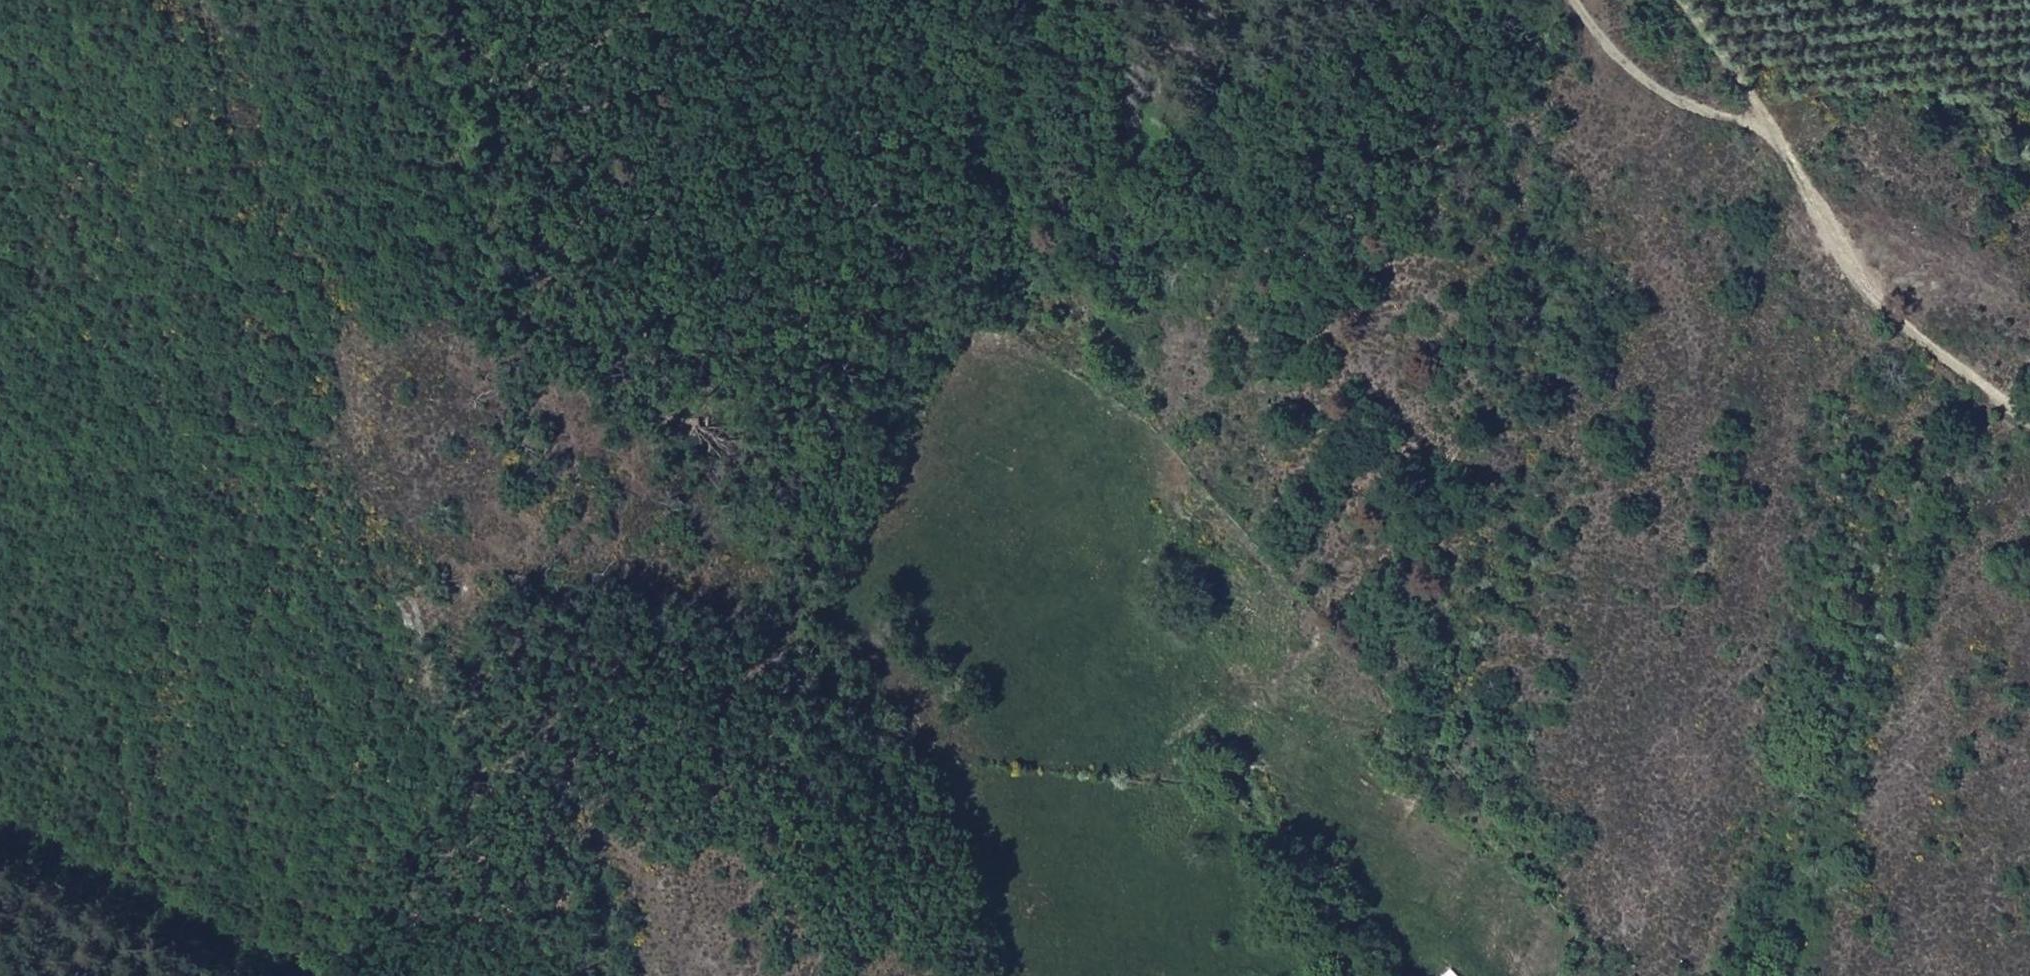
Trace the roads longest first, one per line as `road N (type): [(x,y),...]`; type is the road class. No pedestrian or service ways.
road 1 (track): [(2029,423),(1874,296),(1683,0)]
road 2 (track): [(0,858),(235,975)]

